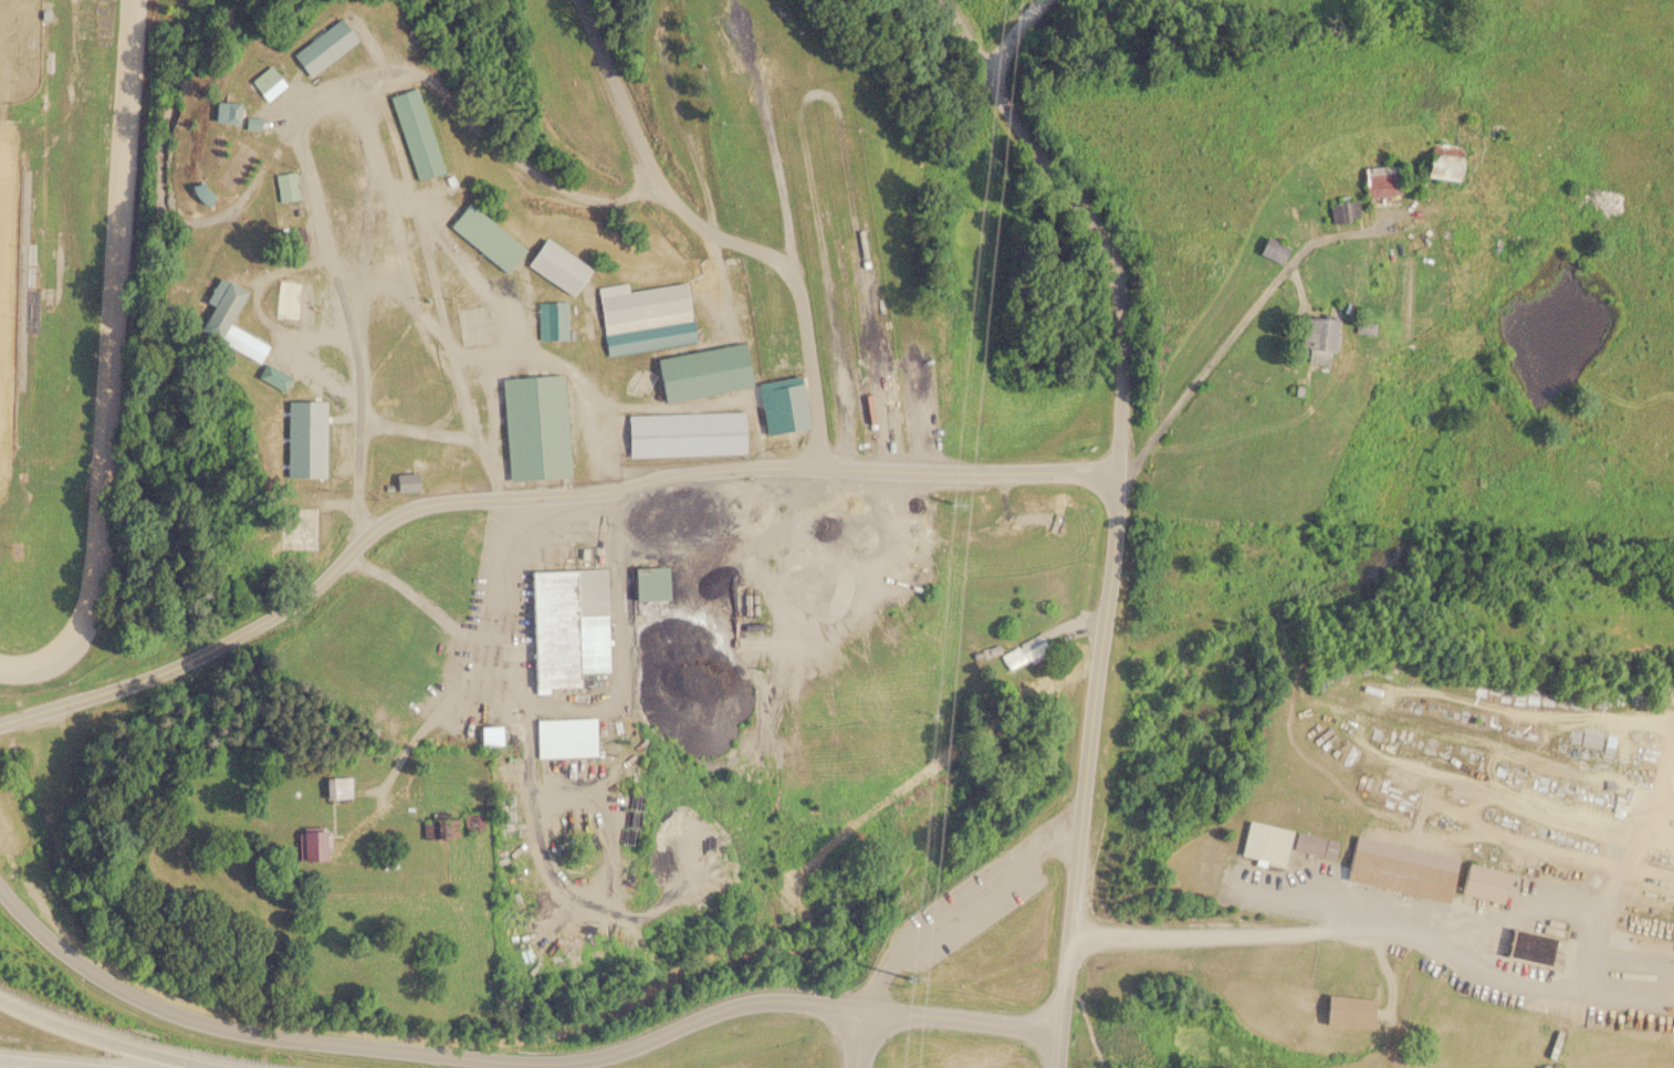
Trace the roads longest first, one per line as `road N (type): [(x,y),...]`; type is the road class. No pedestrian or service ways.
road 1 (tertiary): [(1060,1038),(797,1004),(740,1008),(589,1061),(231,1026),(156,1004),(94,971),(23,915),(0,886)]
road 2 (residential): [(1060,1038),(1112,546),(1118,314),(1095,223),(983,74),(941,0)]
road 3 (tertiary): [(818,467),(801,297),(786,265),(723,237),(650,175),(579,0)]
road 4 (tertiary): [(359,538),(389,515),(425,505),(599,490),(703,468),(818,467)]
road 5 (tertiary): [(0,724),(205,655),(293,604),(359,538)]
road 6 (tertiary): [(1118,473),(818,467)]
road 7 (trunk): [(203,1067),(0,1005)]

